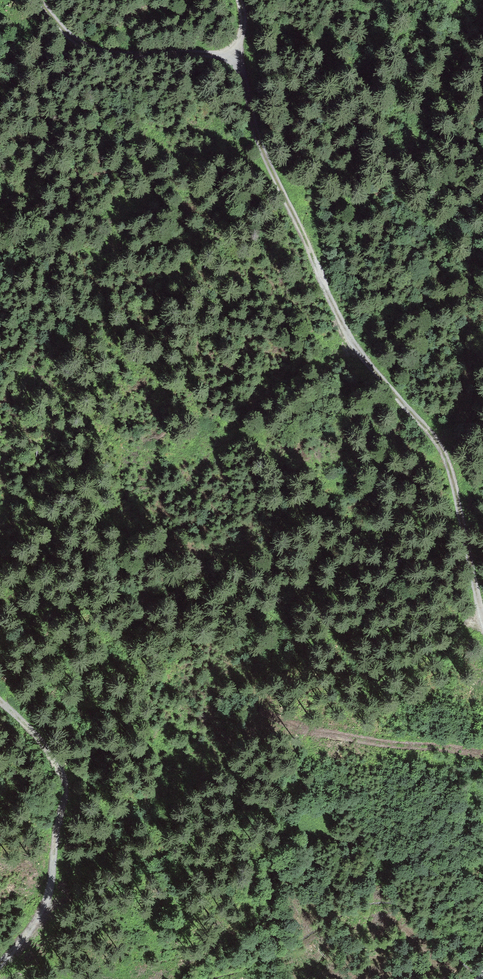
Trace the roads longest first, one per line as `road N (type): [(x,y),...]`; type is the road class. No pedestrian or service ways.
road 1 (track): [(235,49),(268,162),(350,338),(446,459),(482,618)]
road 2 (track): [(0,698),(52,758),(64,789),(47,898),(0,963)]
road 3 (track): [(41,0),(84,48),(125,55),(235,49),(245,17),(240,0)]
road 4 (track): [(290,725),(482,756)]

